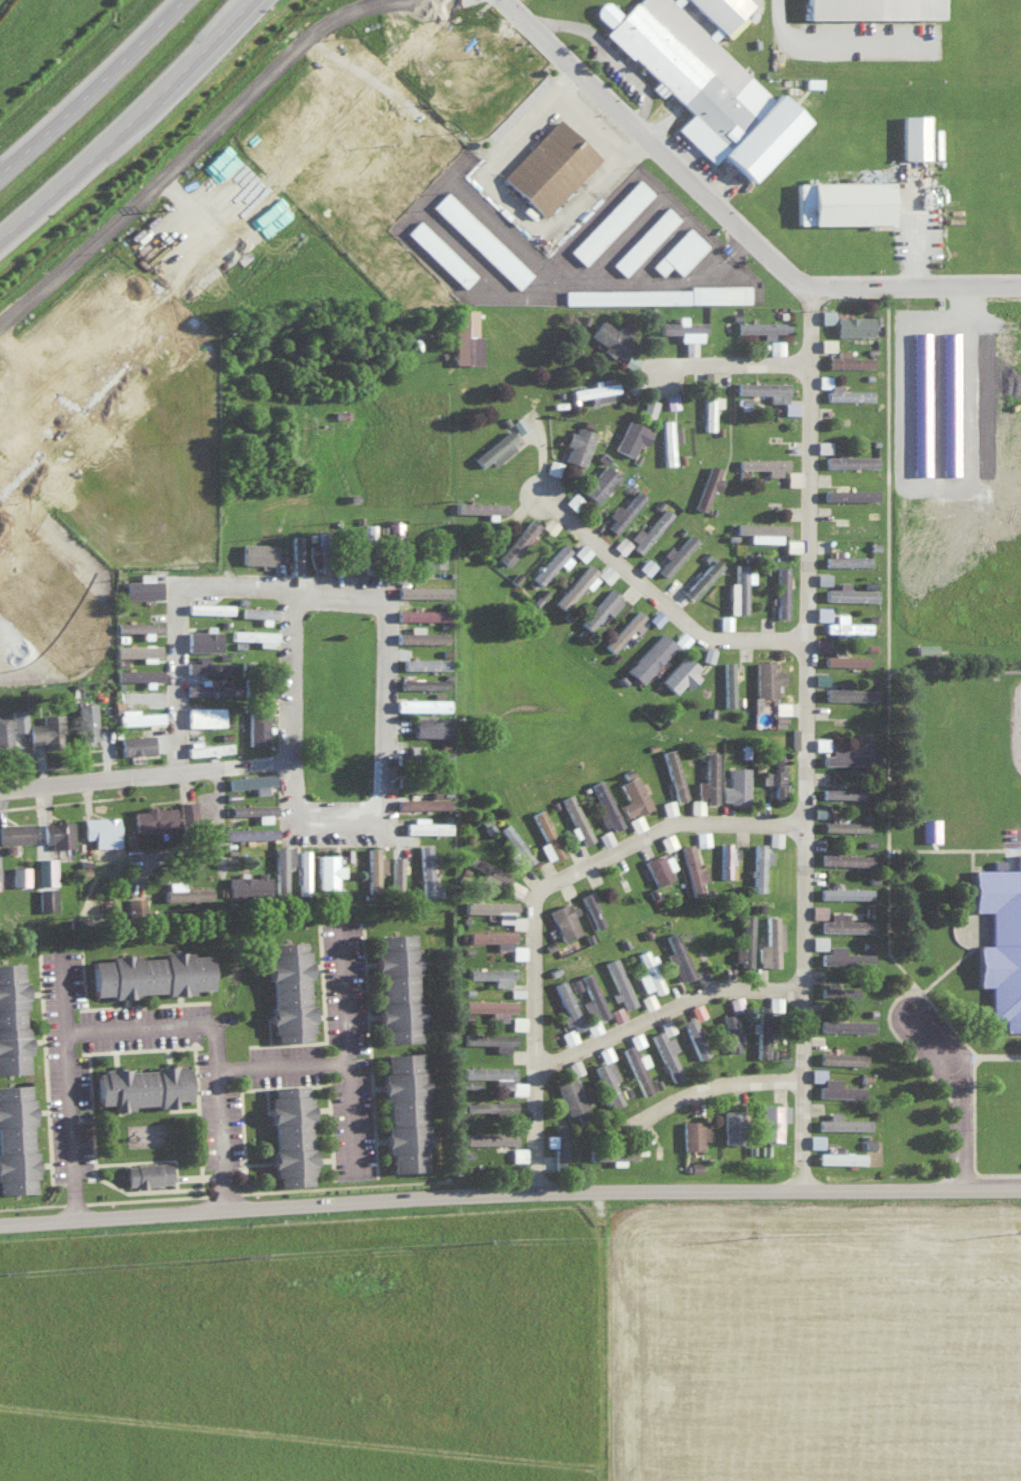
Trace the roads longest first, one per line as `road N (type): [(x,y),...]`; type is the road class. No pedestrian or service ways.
road 1 (residential): [(809,289),(804,1188)]
road 2 (residential): [(0,480),(459,0)]
road 3 (tertiary): [(451,1193),(1020,1188)]
road 4 (residential): [(546,1189),(545,905),(556,891),(693,827),(805,827)]
road 5 (residential): [(300,758),(301,829),(392,830),(397,600),(301,595)]
road 6 (tertiary): [(0,1222),(451,1193)]
road 7 (residential): [(506,0),(809,289)]
road 8 (motorway): [(0,302),(219,29)]
road 9 (residential): [(806,644),(704,638),(541,501)]
road 10 (motorway): [(0,249),(219,29)]
road 11 (residential): [(185,769),(186,589),(301,595)]
road 12 (residential): [(804,989),(725,996),(545,1075)]
road 13 (motorway): [(177,0),(0,181)]
road 14 (residential): [(809,289),(1020,286)]
road 15 (motorway): [(139,0),(0,129)]
road 16 (residential): [(118,776),(300,758)]
road 17 (residential): [(640,1129),(717,1092),(803,1083)]
road 18 (residential): [(301,595),(300,758)]
road 19 (residential): [(809,365),(668,368),(655,378)]

